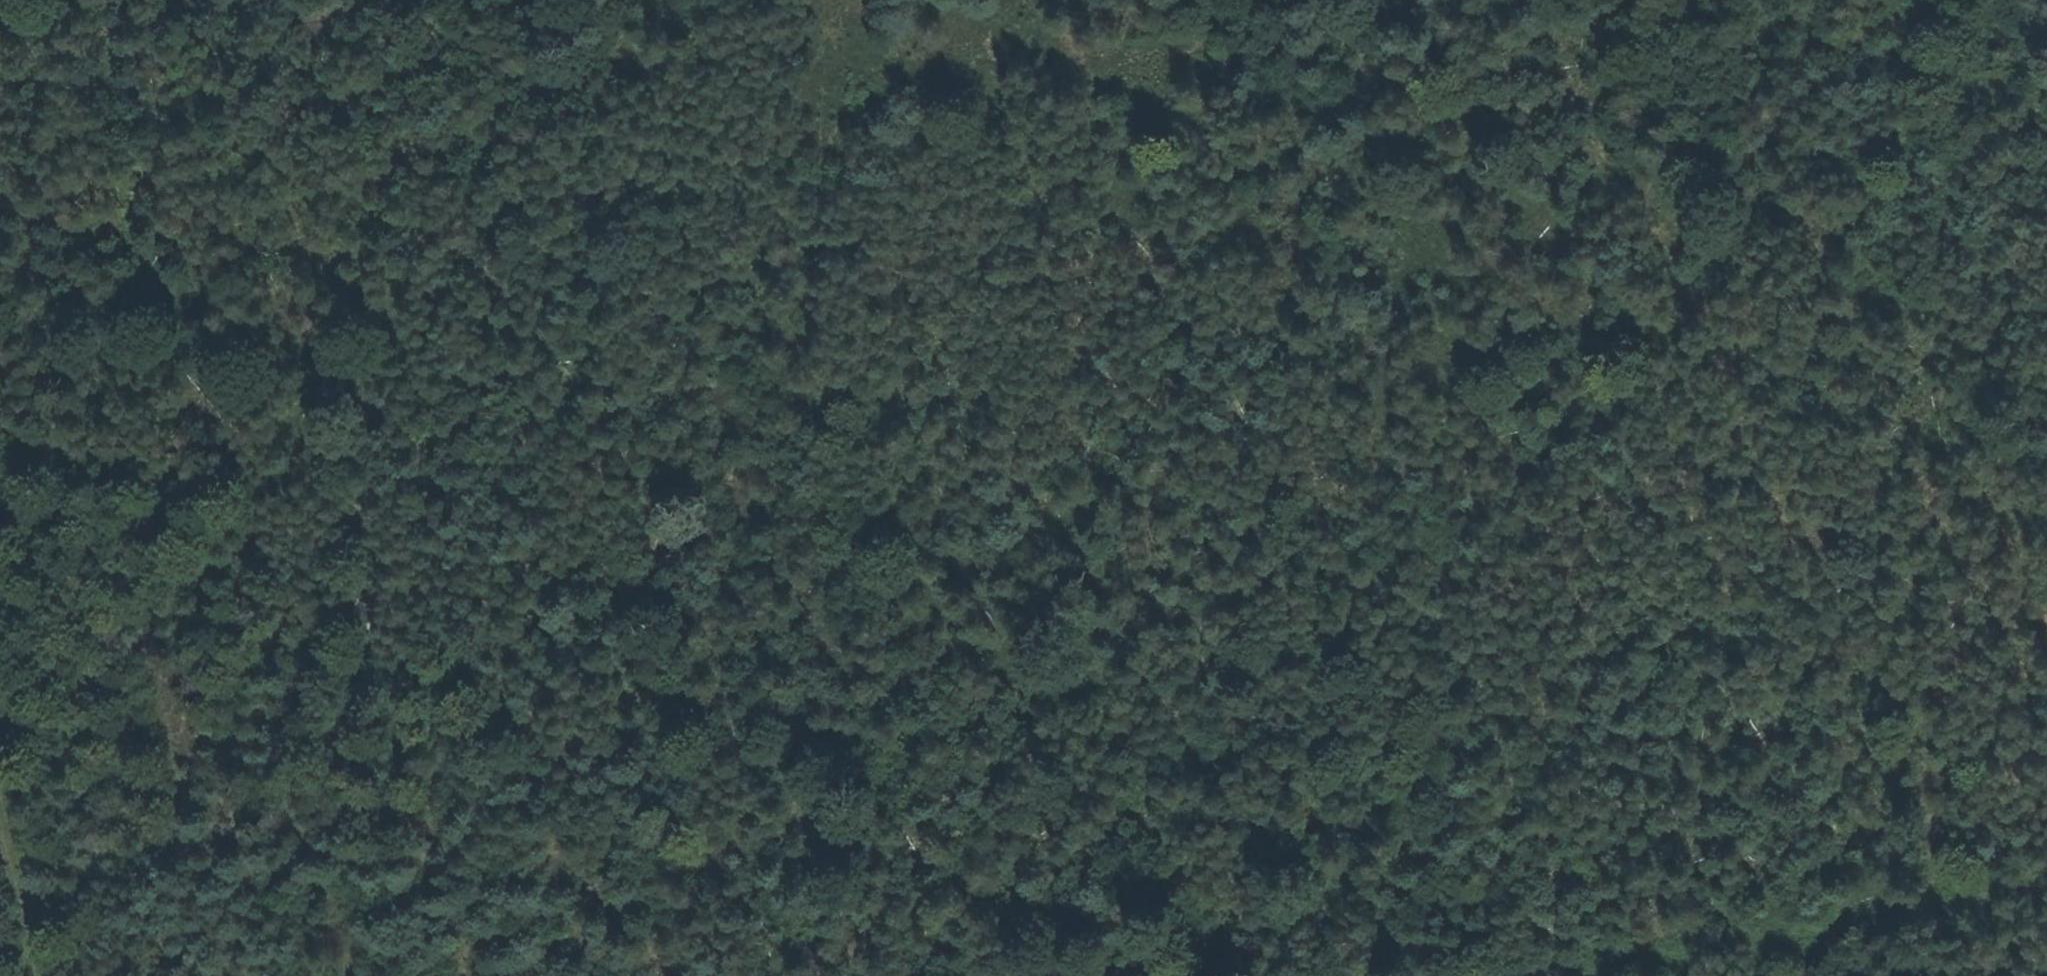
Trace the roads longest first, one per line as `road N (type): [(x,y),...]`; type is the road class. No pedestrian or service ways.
road 1 (track): [(2046,889),(1578,975)]
road 2 (track): [(0,810),(41,975)]

